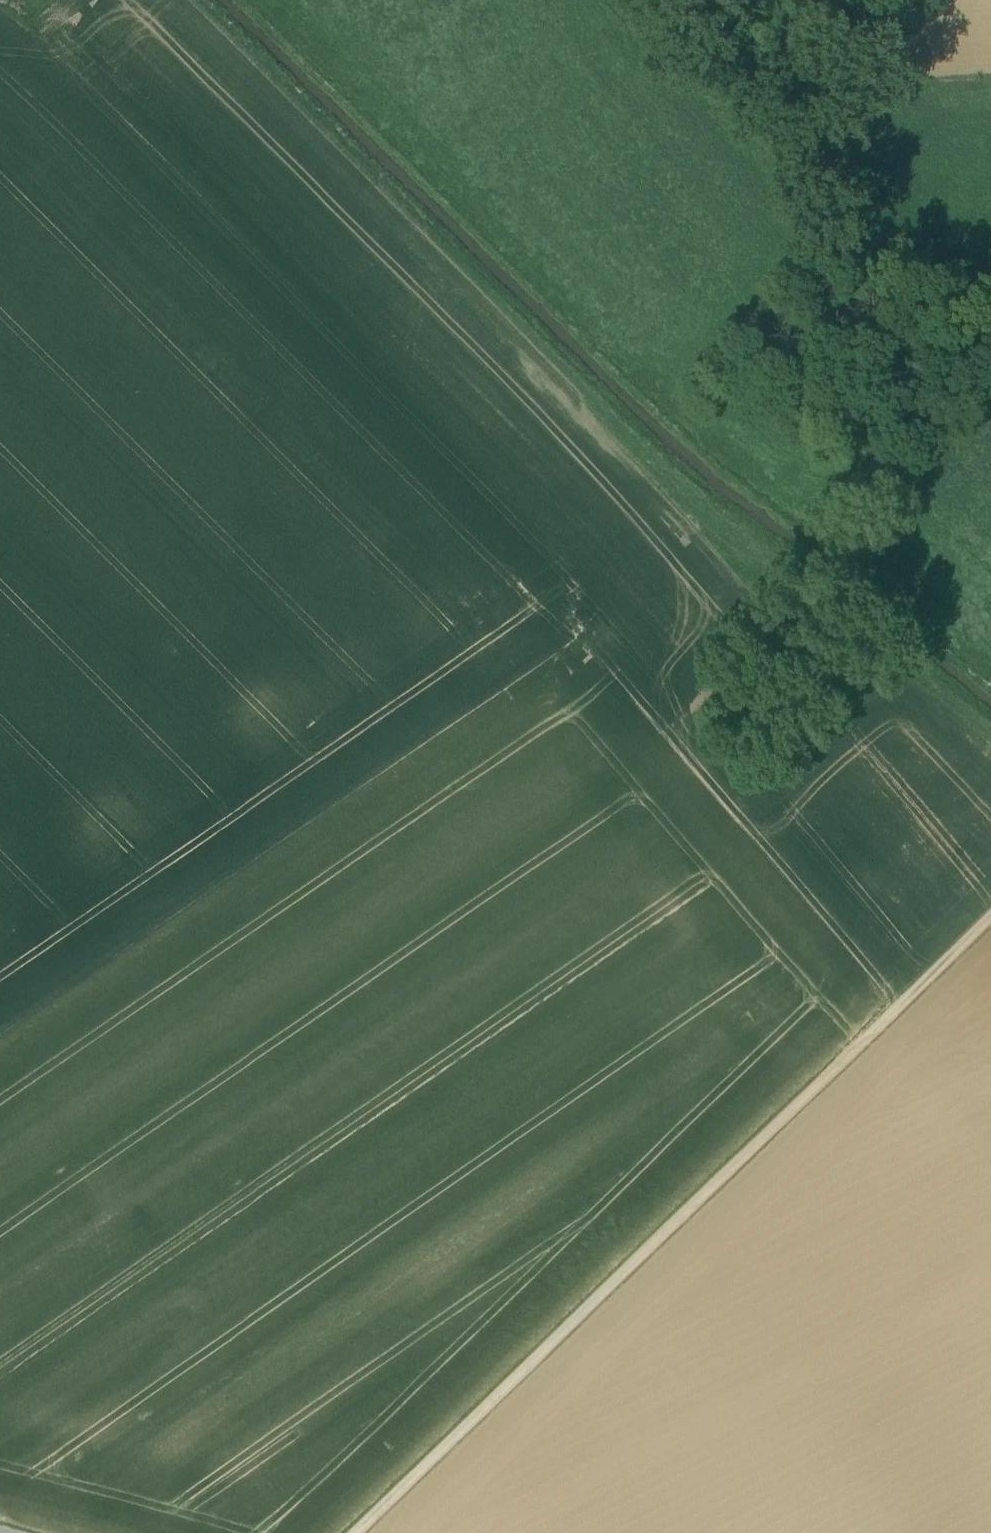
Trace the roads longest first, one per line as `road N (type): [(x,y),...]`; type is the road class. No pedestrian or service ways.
road 1 (track): [(370,1532),(990,921)]

